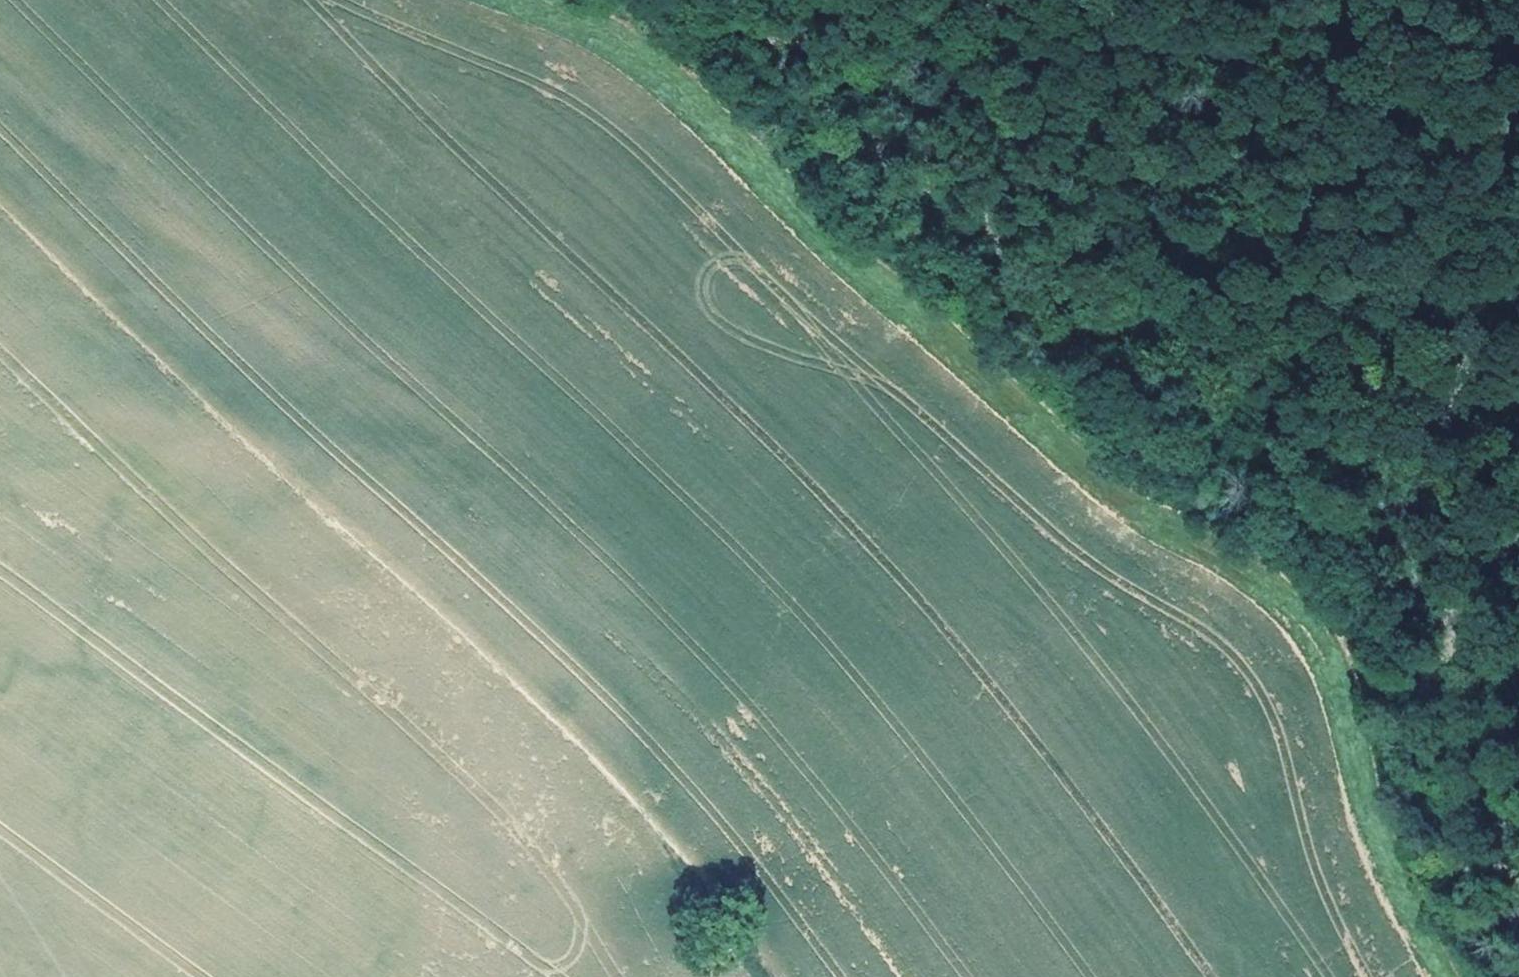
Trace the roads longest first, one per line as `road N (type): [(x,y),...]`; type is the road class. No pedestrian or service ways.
road 1 (track): [(1518,10),(1001,283)]
road 2 (track): [(1342,513),(1518,235)]

